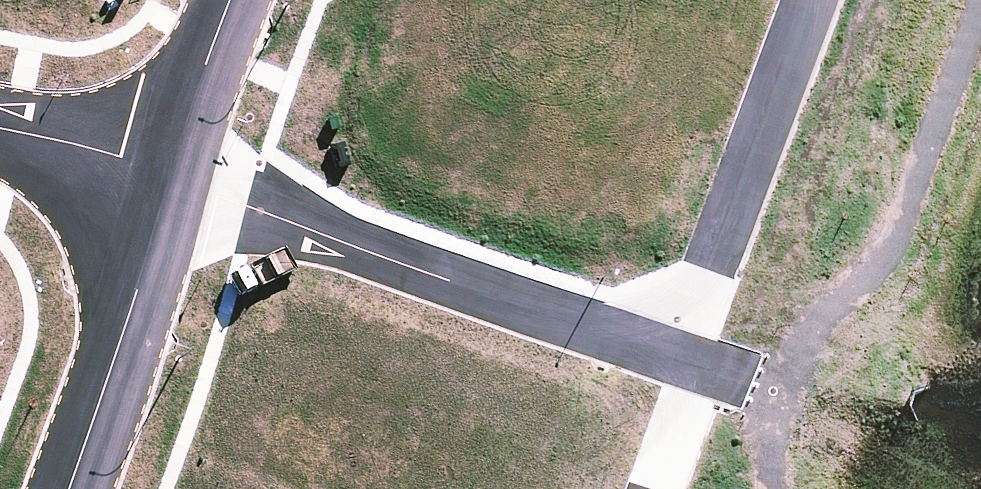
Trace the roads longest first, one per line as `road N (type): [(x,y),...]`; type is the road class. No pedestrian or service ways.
road 1 (residential): [(178,168),(678,358)]
road 2 (residential): [(813,0),(678,358)]
road 3 (residential): [(67,488),(178,168)]
road 4 (residential): [(0,126),(178,168)]
road 5 (residential): [(178,168),(237,0)]
road 6 (residential): [(702,367),(657,488)]

